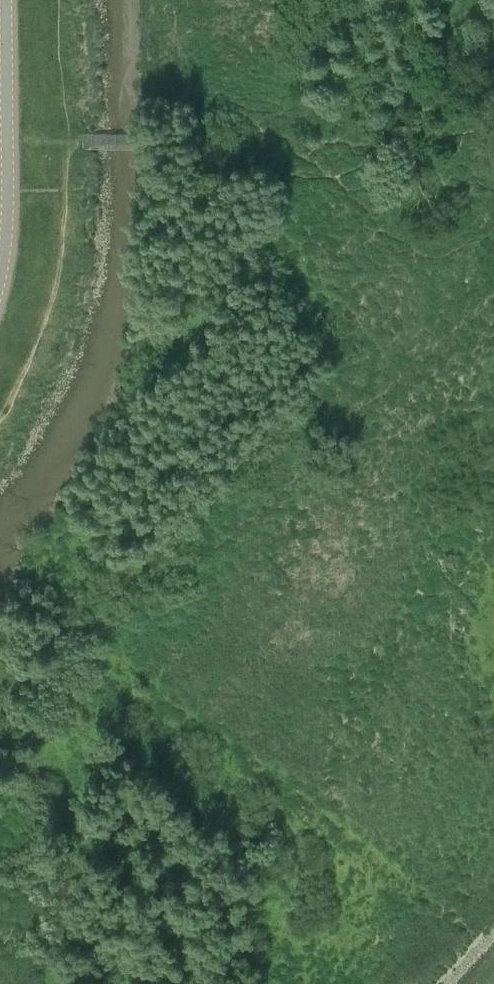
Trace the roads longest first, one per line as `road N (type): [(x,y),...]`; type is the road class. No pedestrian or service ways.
road 1 (tertiary): [(0,276),(5,0)]

